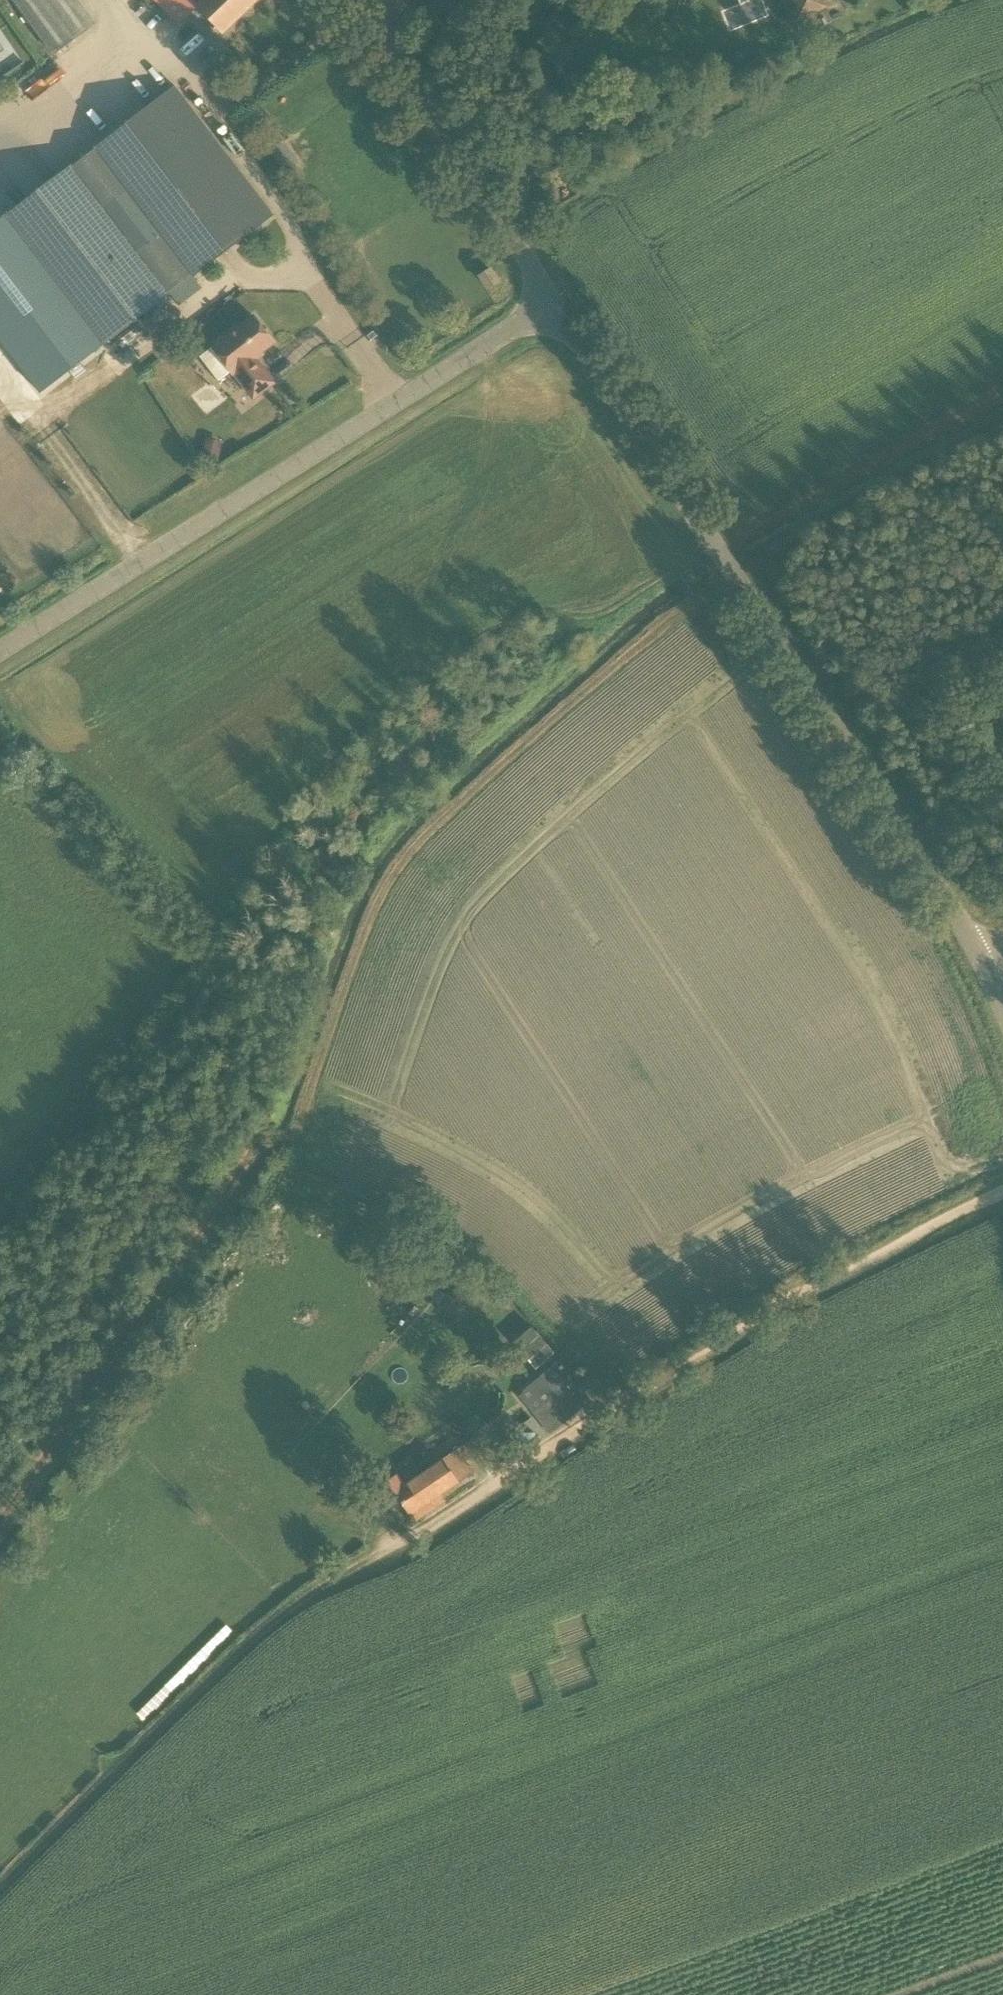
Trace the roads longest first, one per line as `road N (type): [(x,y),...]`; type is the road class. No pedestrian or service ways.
road 1 (track): [(1002,1203),(879,1249),(343,1574),(250,1646),(0,1887)]
road 2 (tertiary): [(985,954),(689,484),(556,304)]
road 3 (tertiary): [(0,651),(556,304)]
road 4 (tertiary): [(556,304),(373,23)]

